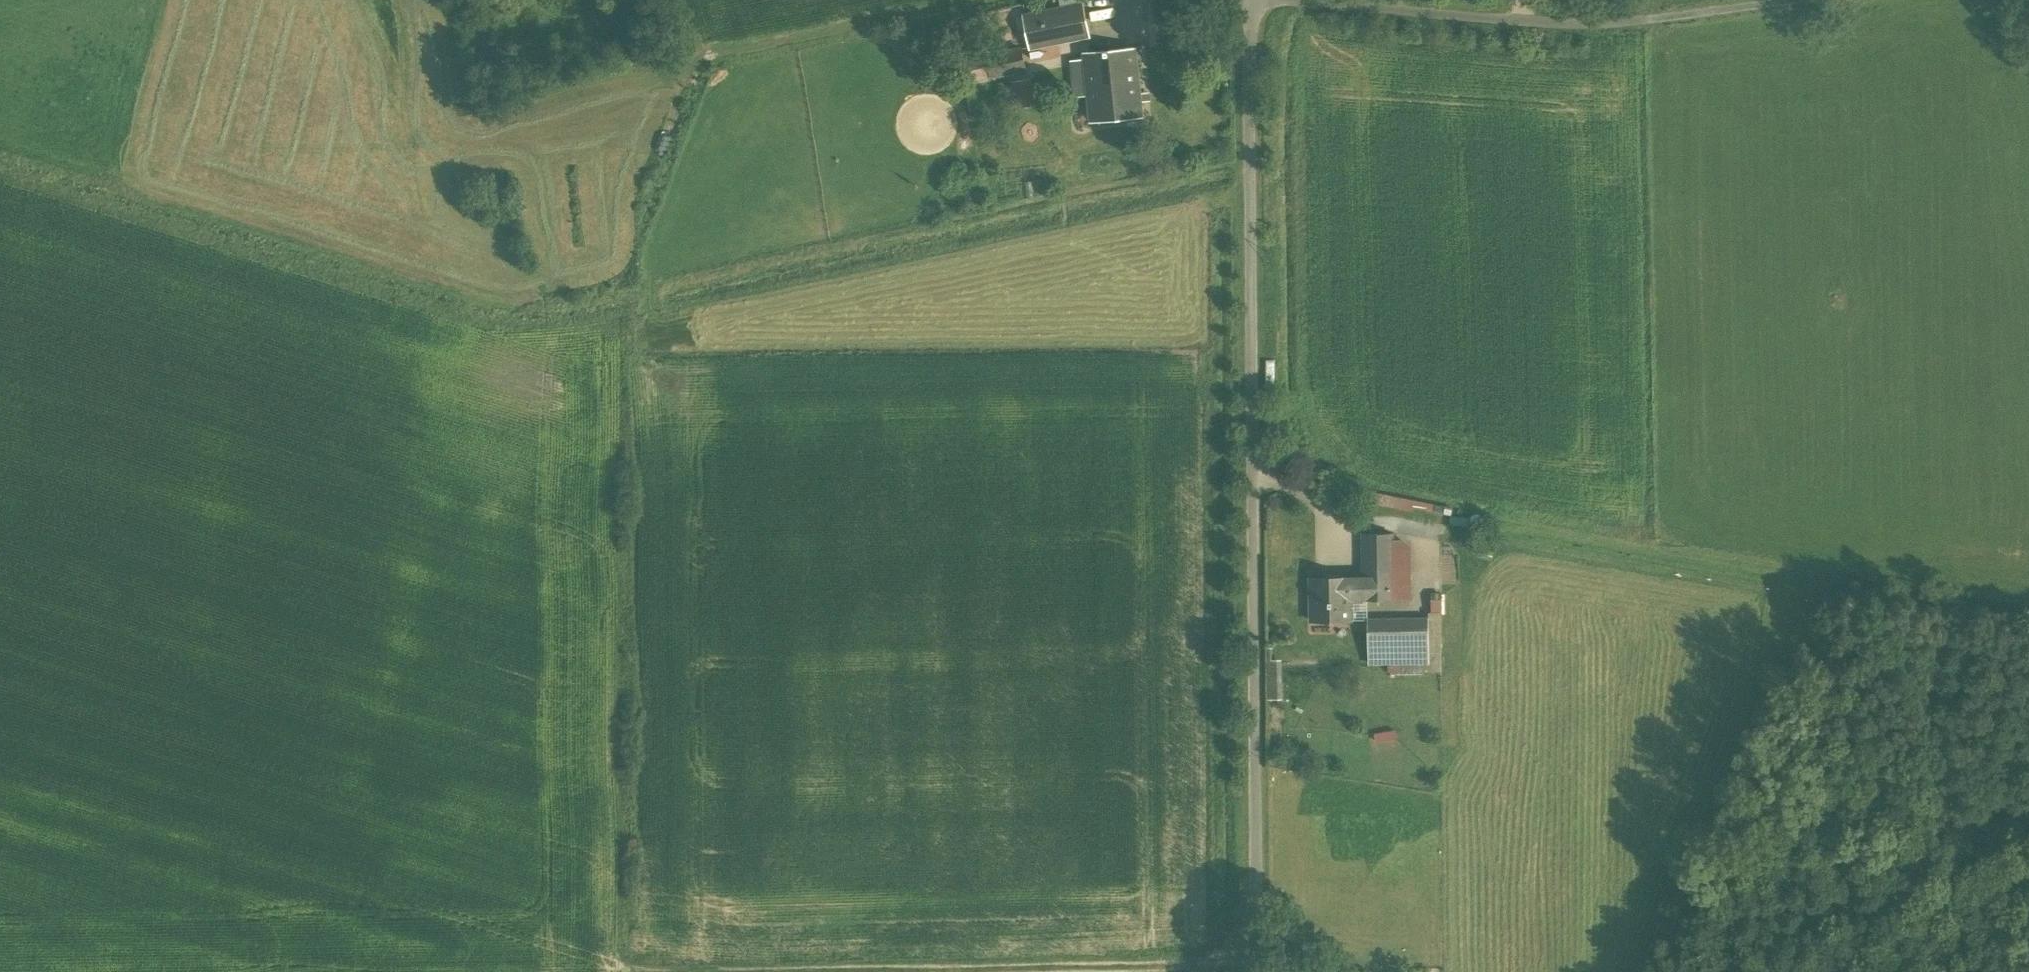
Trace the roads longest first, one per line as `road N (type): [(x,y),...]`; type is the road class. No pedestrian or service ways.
road 1 (unclassified): [(1255,0),(1246,84),(1255,971)]
road 2 (unclassified): [(1313,0),(1563,23),(1771,0)]

